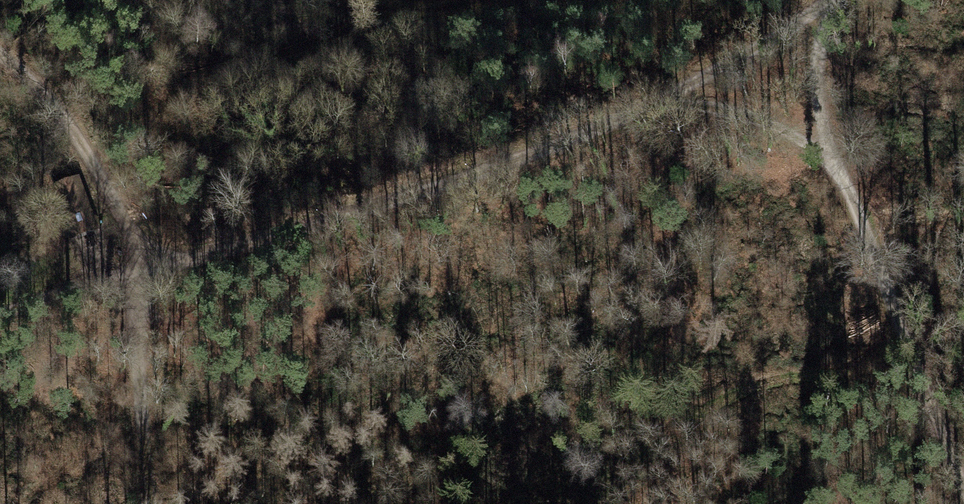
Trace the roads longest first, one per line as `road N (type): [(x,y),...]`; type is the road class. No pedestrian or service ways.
road 1 (track): [(827,0),(645,109),(422,191),(0,323)]
road 2 (track): [(963,502),(832,161),(816,84),(841,0)]
road 3 (track): [(153,270),(62,119),(0,58)]
road 4 (track): [(153,270),(142,340),(164,503)]
road 5 (track): [(832,161),(731,111),(645,109)]

